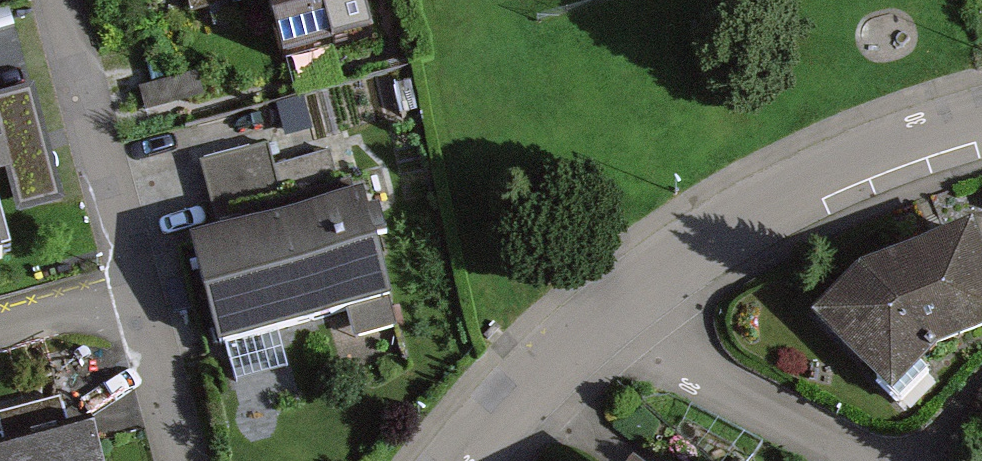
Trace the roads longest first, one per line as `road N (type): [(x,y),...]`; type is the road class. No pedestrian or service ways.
road 1 (residential): [(190,460),(60,0)]
road 2 (residential): [(607,315),(759,208),(846,166),(981,119)]
road 3 (residential): [(607,315),(874,460)]
road 4 (residential): [(466,460),(607,315)]

